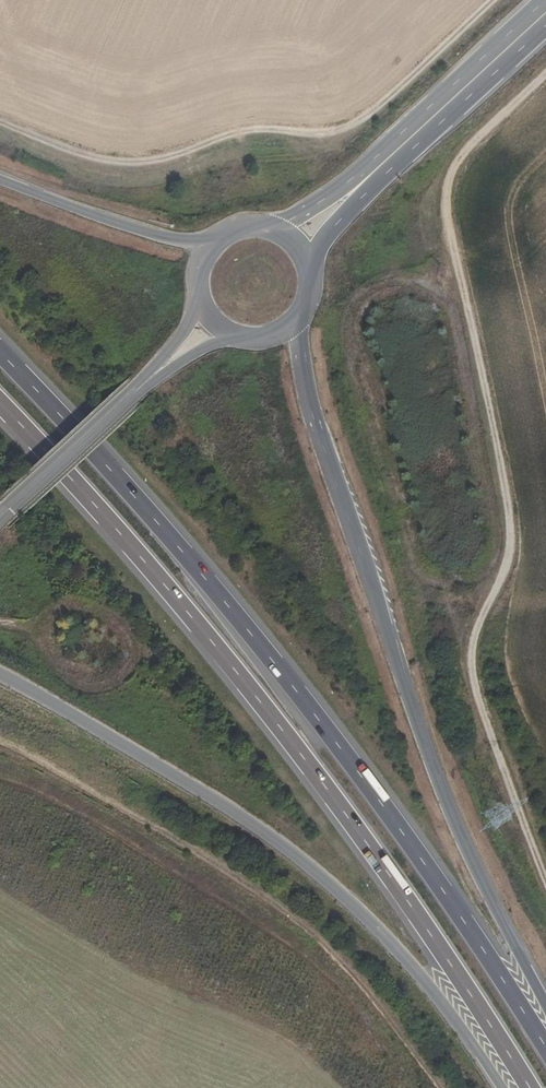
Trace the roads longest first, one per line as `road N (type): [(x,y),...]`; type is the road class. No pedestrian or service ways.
road 1 (track): [(545,60),(413,176),(369,239),(394,267),(438,574),(545,877)]
road 2 (trunk): [(545,1051),(346,750),(196,568),(0,355)]
road 3 (trunk): [(0,405),(179,603),(327,788),(529,1087)]
road 4 (trunk): [(545,1004),(473,867),(423,745),(305,382),(300,316)]
road 5 (trunk): [(0,672),(293,852),(379,928),(502,1087)]
road 6 (track): [(0,740),(277,906),(351,971),(441,1087)]
road 7 (track): [(493,0),(350,130),(251,129),(177,163),(118,170),(0,124)]
road 8 (tertiary): [(545,17),(363,181)]
road 9 (trunk): [(215,238),(179,241),(0,179)]
road 10 (tertiary): [(17,502),(128,399)]
road 11 (tertiary): [(128,399),(168,362),(229,331)]
road 12 (tertiary): [(204,306),(128,399)]

